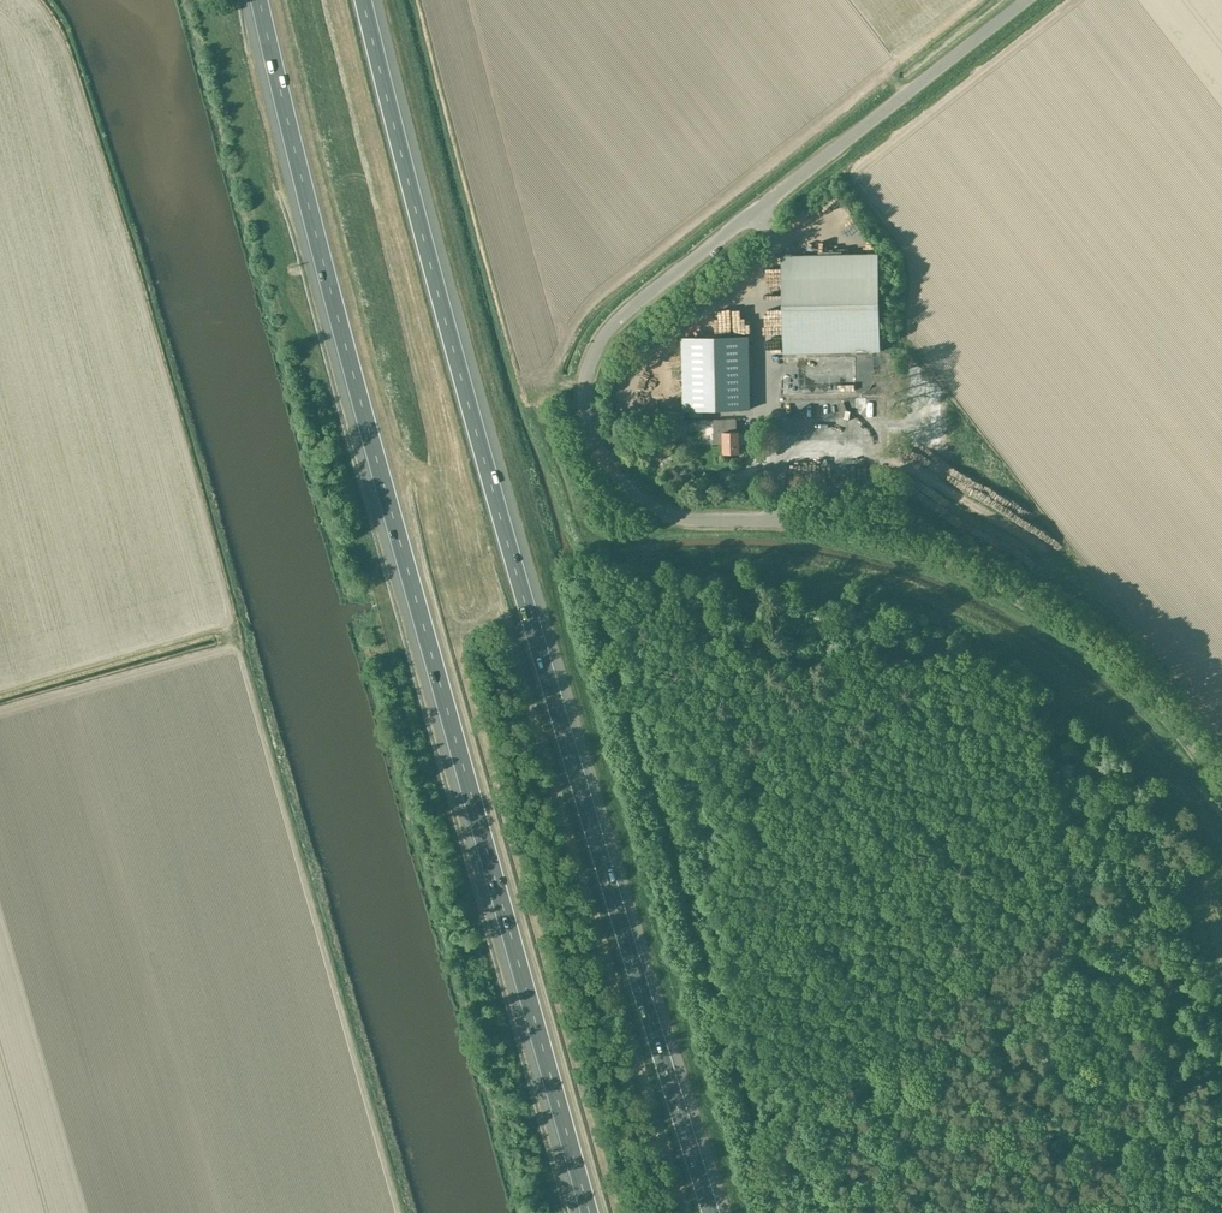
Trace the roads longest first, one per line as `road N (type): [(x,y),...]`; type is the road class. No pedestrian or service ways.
road 1 (unclassified): [(1221,782),(1133,679),(1025,600),(879,539),(664,513),(619,479),(590,431),(588,367),(617,319),(1026,0)]
road 2 (motorway): [(711,1212),(497,509),(363,0)]
road 3 (motorway): [(259,0),(337,315),(590,1212)]
road 4 (track): [(532,395),(586,532),(618,535),(676,517)]
road 5 (track): [(0,713),(230,649)]

